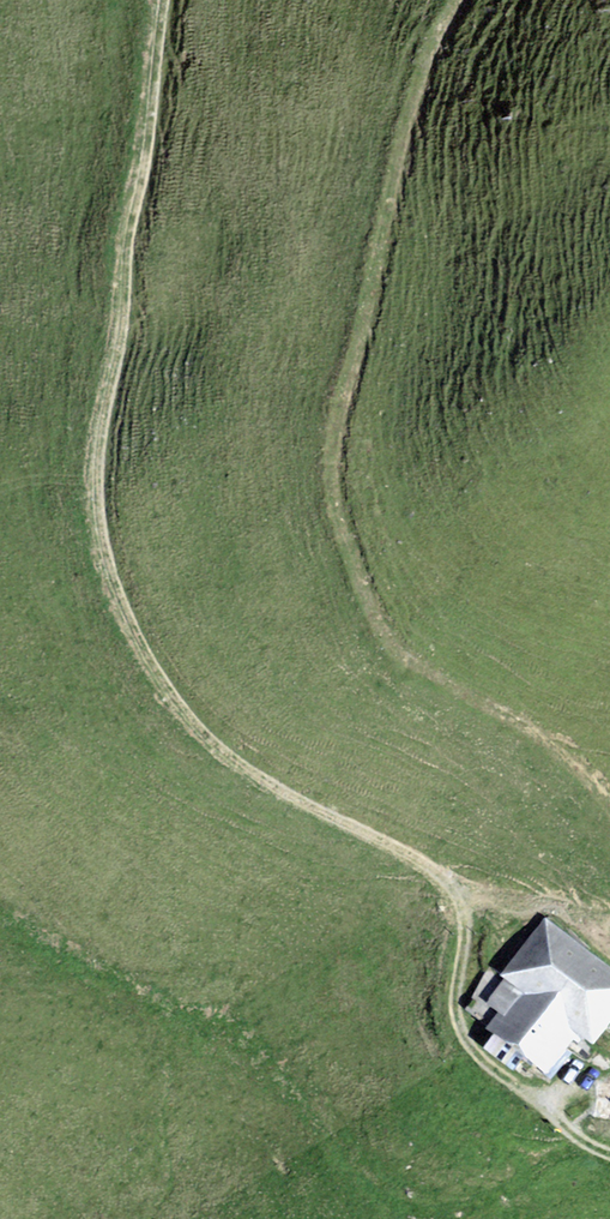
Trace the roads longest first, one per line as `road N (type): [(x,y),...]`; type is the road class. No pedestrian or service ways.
road 1 (track): [(609,1156),(571,1135),(465,1044),(453,998),(464,938),(457,887),(218,750),(165,688),(110,578),(97,487),(100,441),(163,0)]
road 2 (track): [(609,805),(518,721),(405,654),(375,609),(347,529),(341,444),(355,374),(423,75),(458,0)]
road 3 (track): [(457,887),(516,904),(609,913)]

